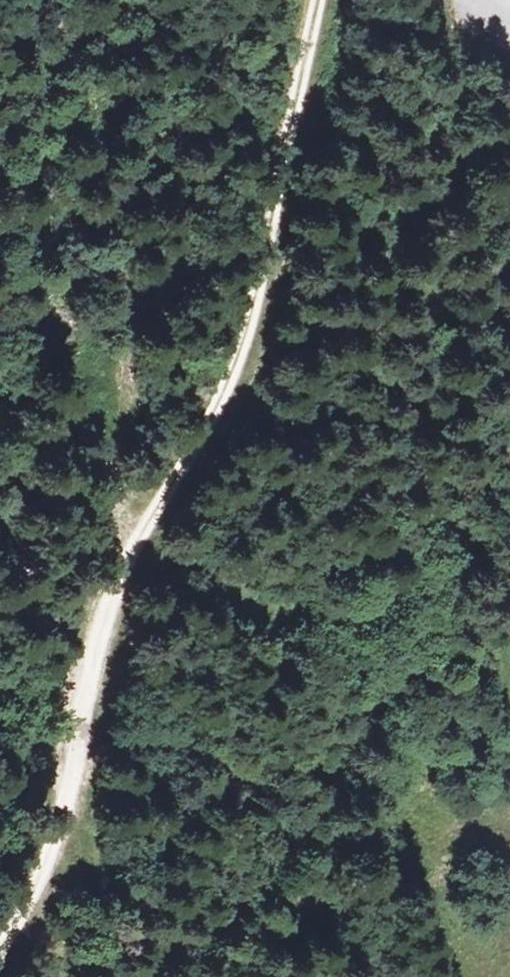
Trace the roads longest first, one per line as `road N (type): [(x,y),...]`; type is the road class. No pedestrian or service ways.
road 1 (track): [(0,953),(59,827),(117,583),(238,353),(317,0)]
road 2 (track): [(117,583),(147,336),(86,149),(96,56),(114,0)]

